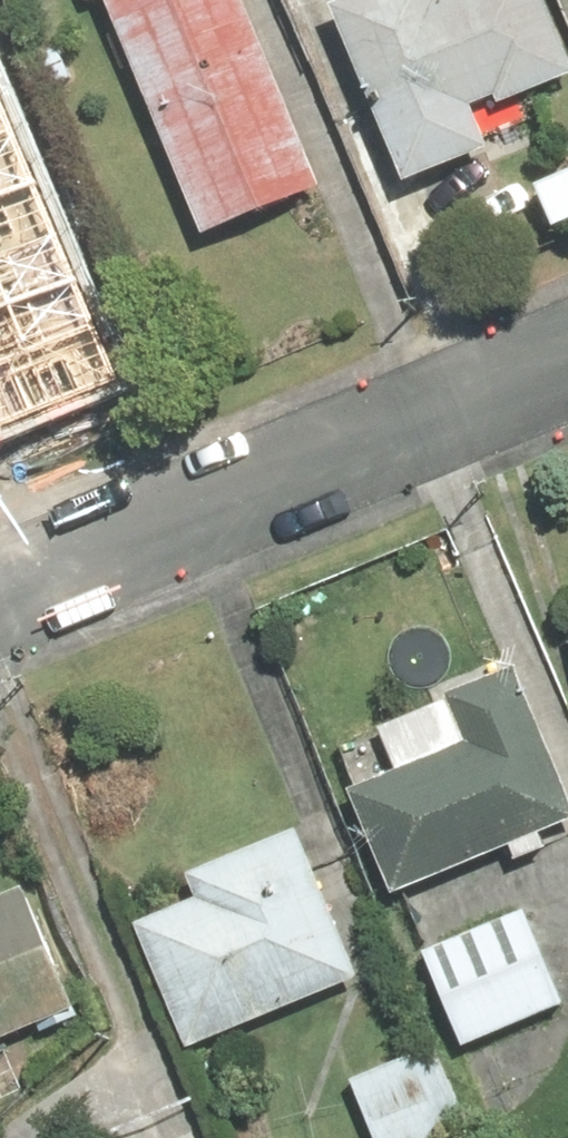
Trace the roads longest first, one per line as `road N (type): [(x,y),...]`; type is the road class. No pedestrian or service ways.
road 1 (residential): [(0,593),(567,356)]

